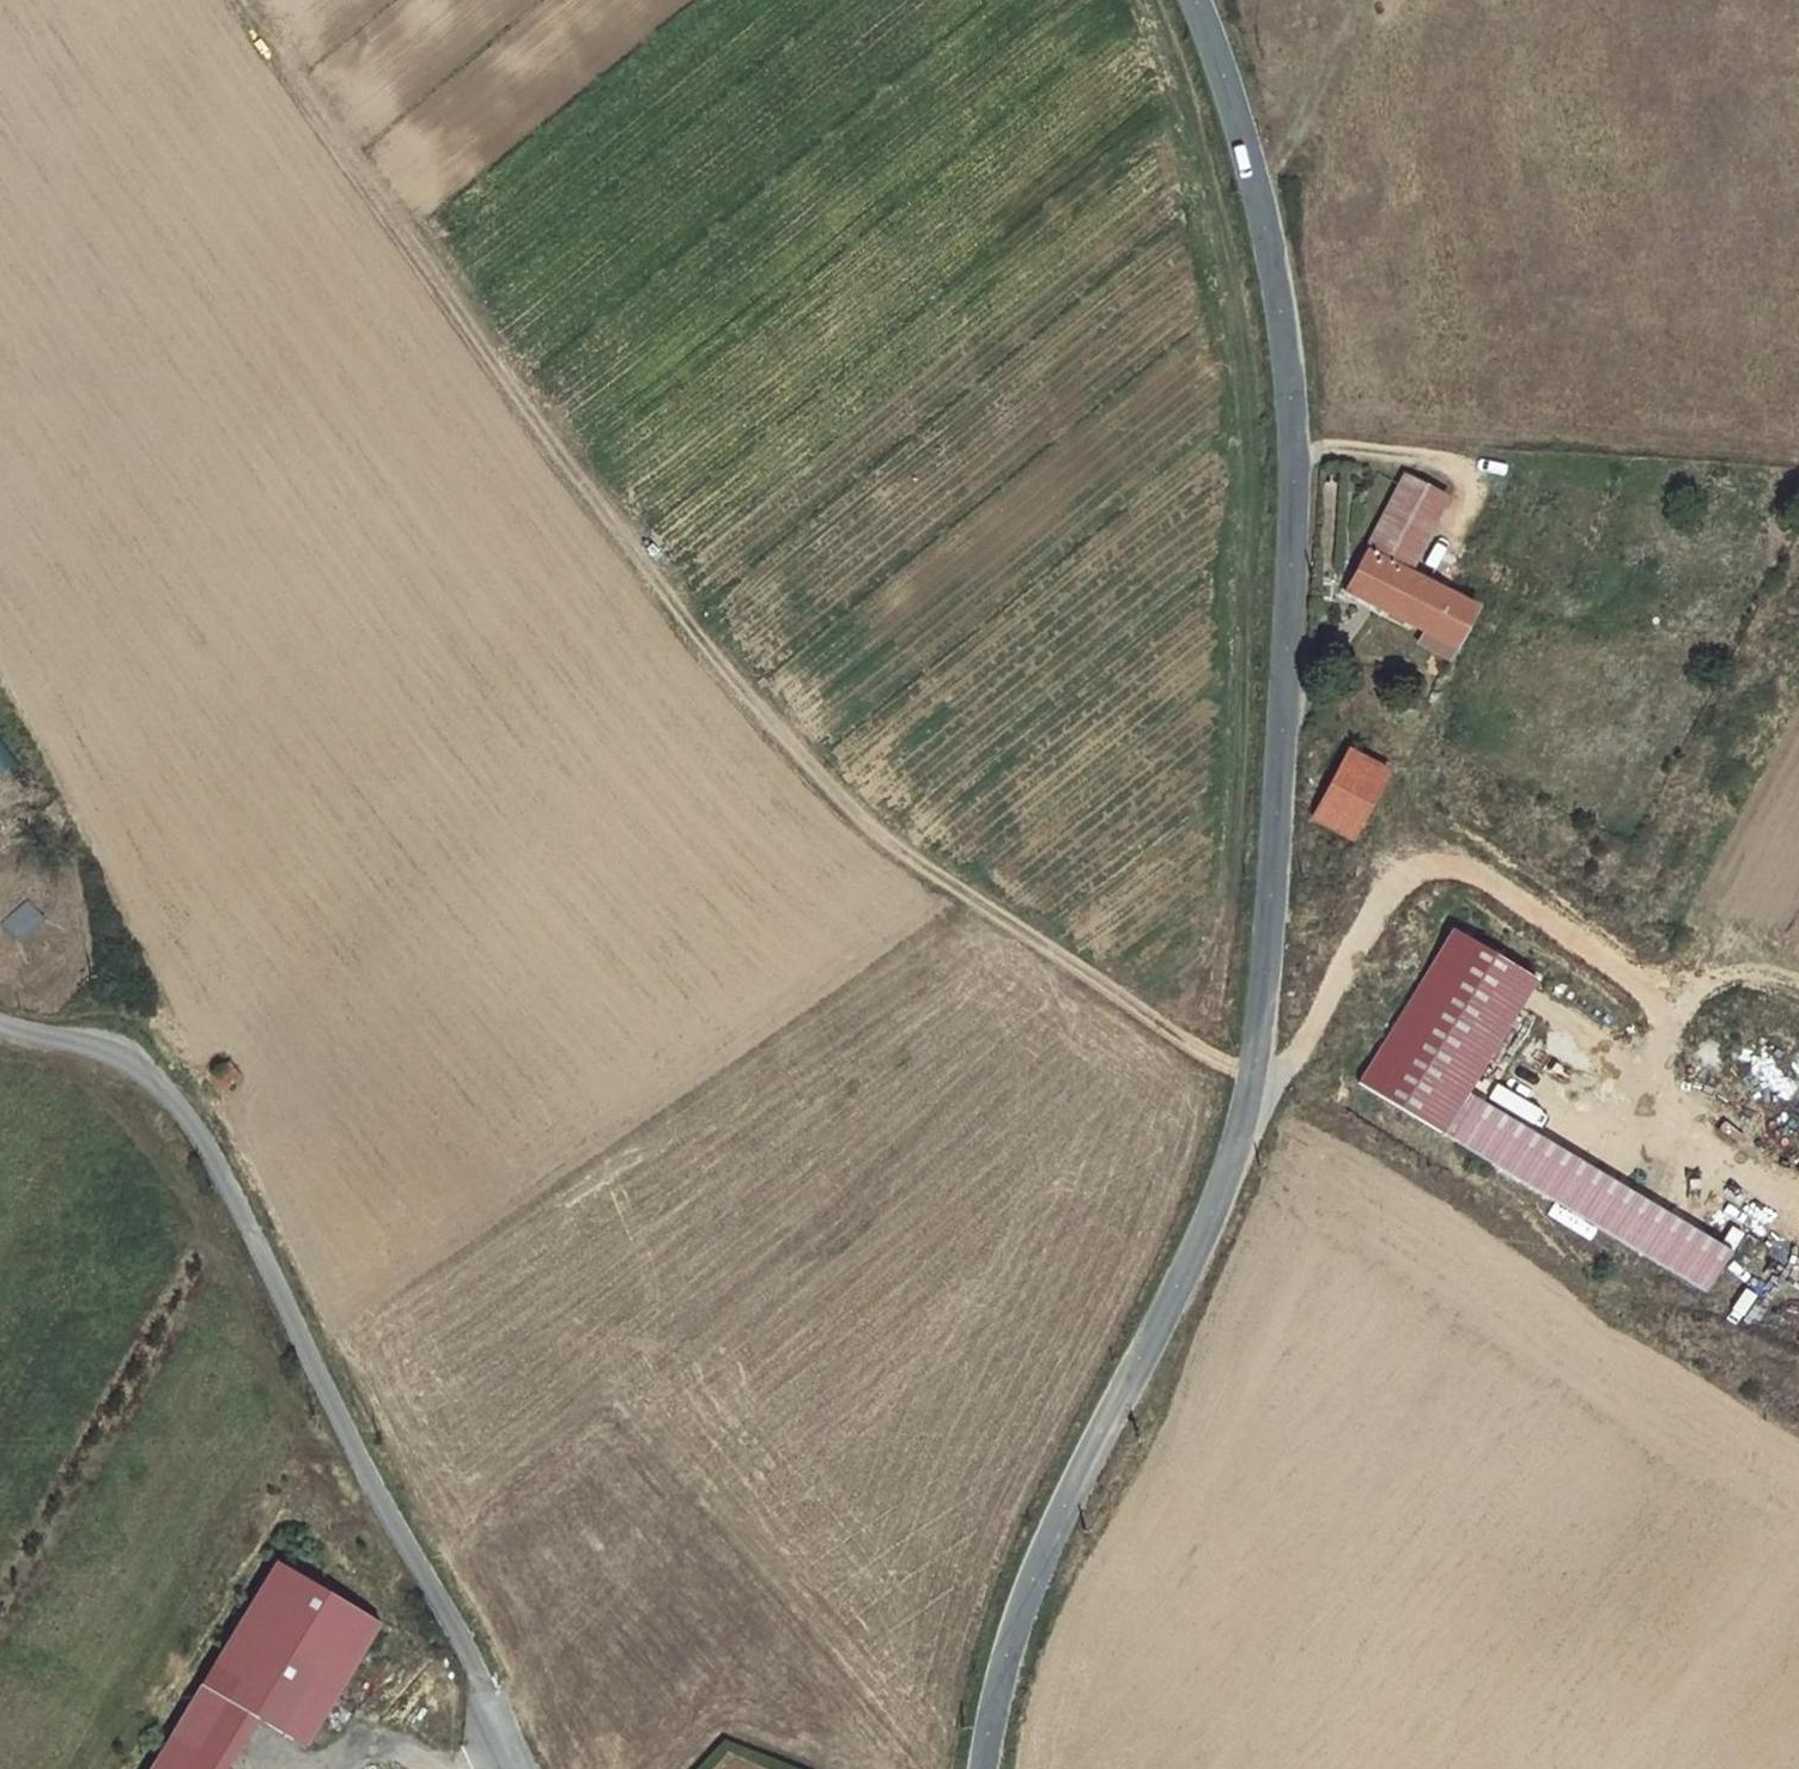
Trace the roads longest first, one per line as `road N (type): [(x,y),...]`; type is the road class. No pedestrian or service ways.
road 1 (tertiary): [(1195,0),(1246,143),(1290,350),(1288,634),(1254,1084),(1189,1271),(1037,1564),(1004,1656),(982,1768)]
road 2 (residential): [(0,1024),(98,1047),(165,1082),(215,1154),(523,1768)]
road 3 (track): [(1663,1024),(1710,981),(1769,973),(1798,984)]

